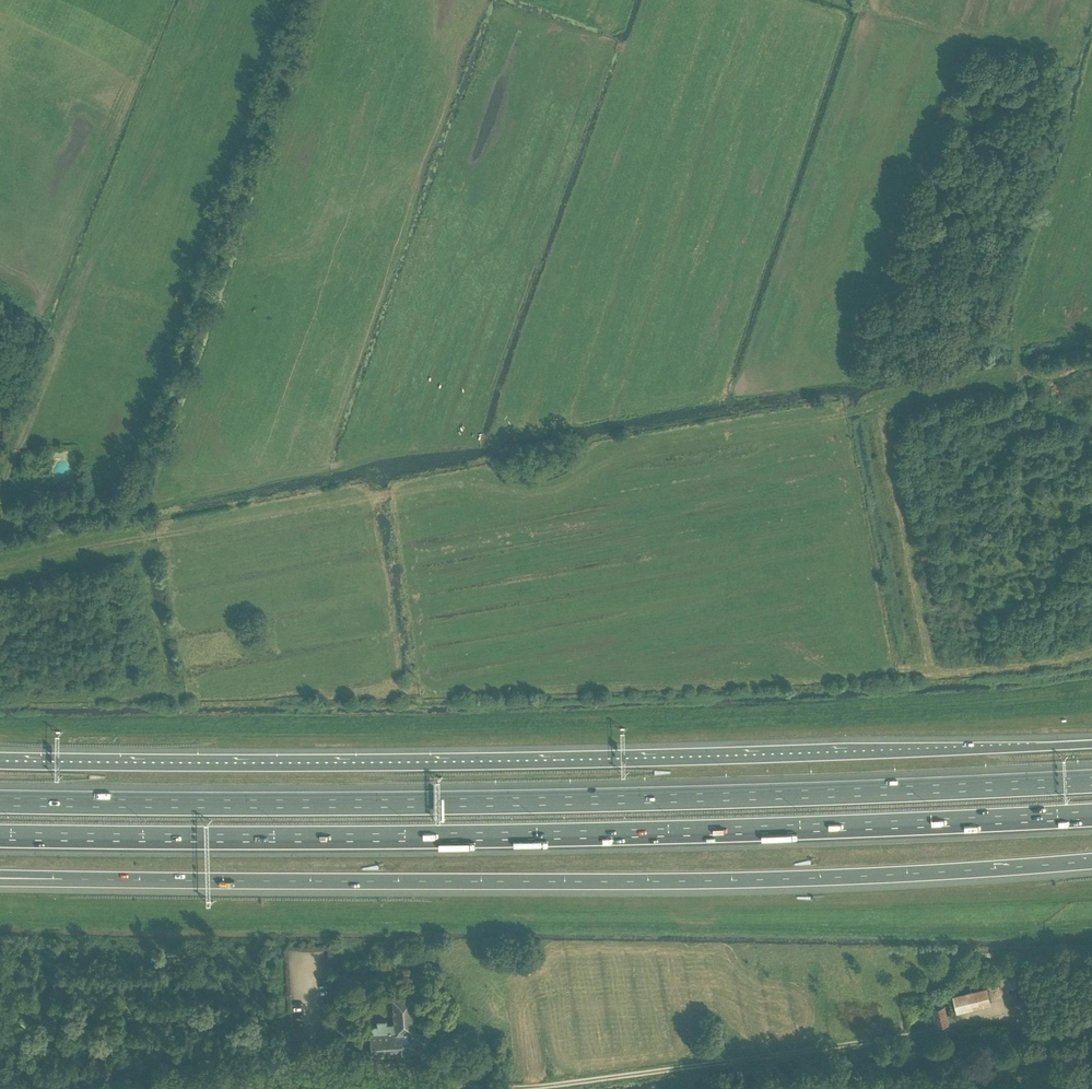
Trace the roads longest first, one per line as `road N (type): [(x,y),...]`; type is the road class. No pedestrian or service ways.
road 1 (motorway): [(1091,744),(688,761),(0,765)]
road 2 (motorway): [(1091,781),(487,802),(0,801)]
road 3 (motorway): [(0,835),(483,836),(1091,815)]
road 4 (motorway): [(63,879),(787,880),(1091,861)]
road 5 (track): [(0,529),(134,504),(310,0)]

